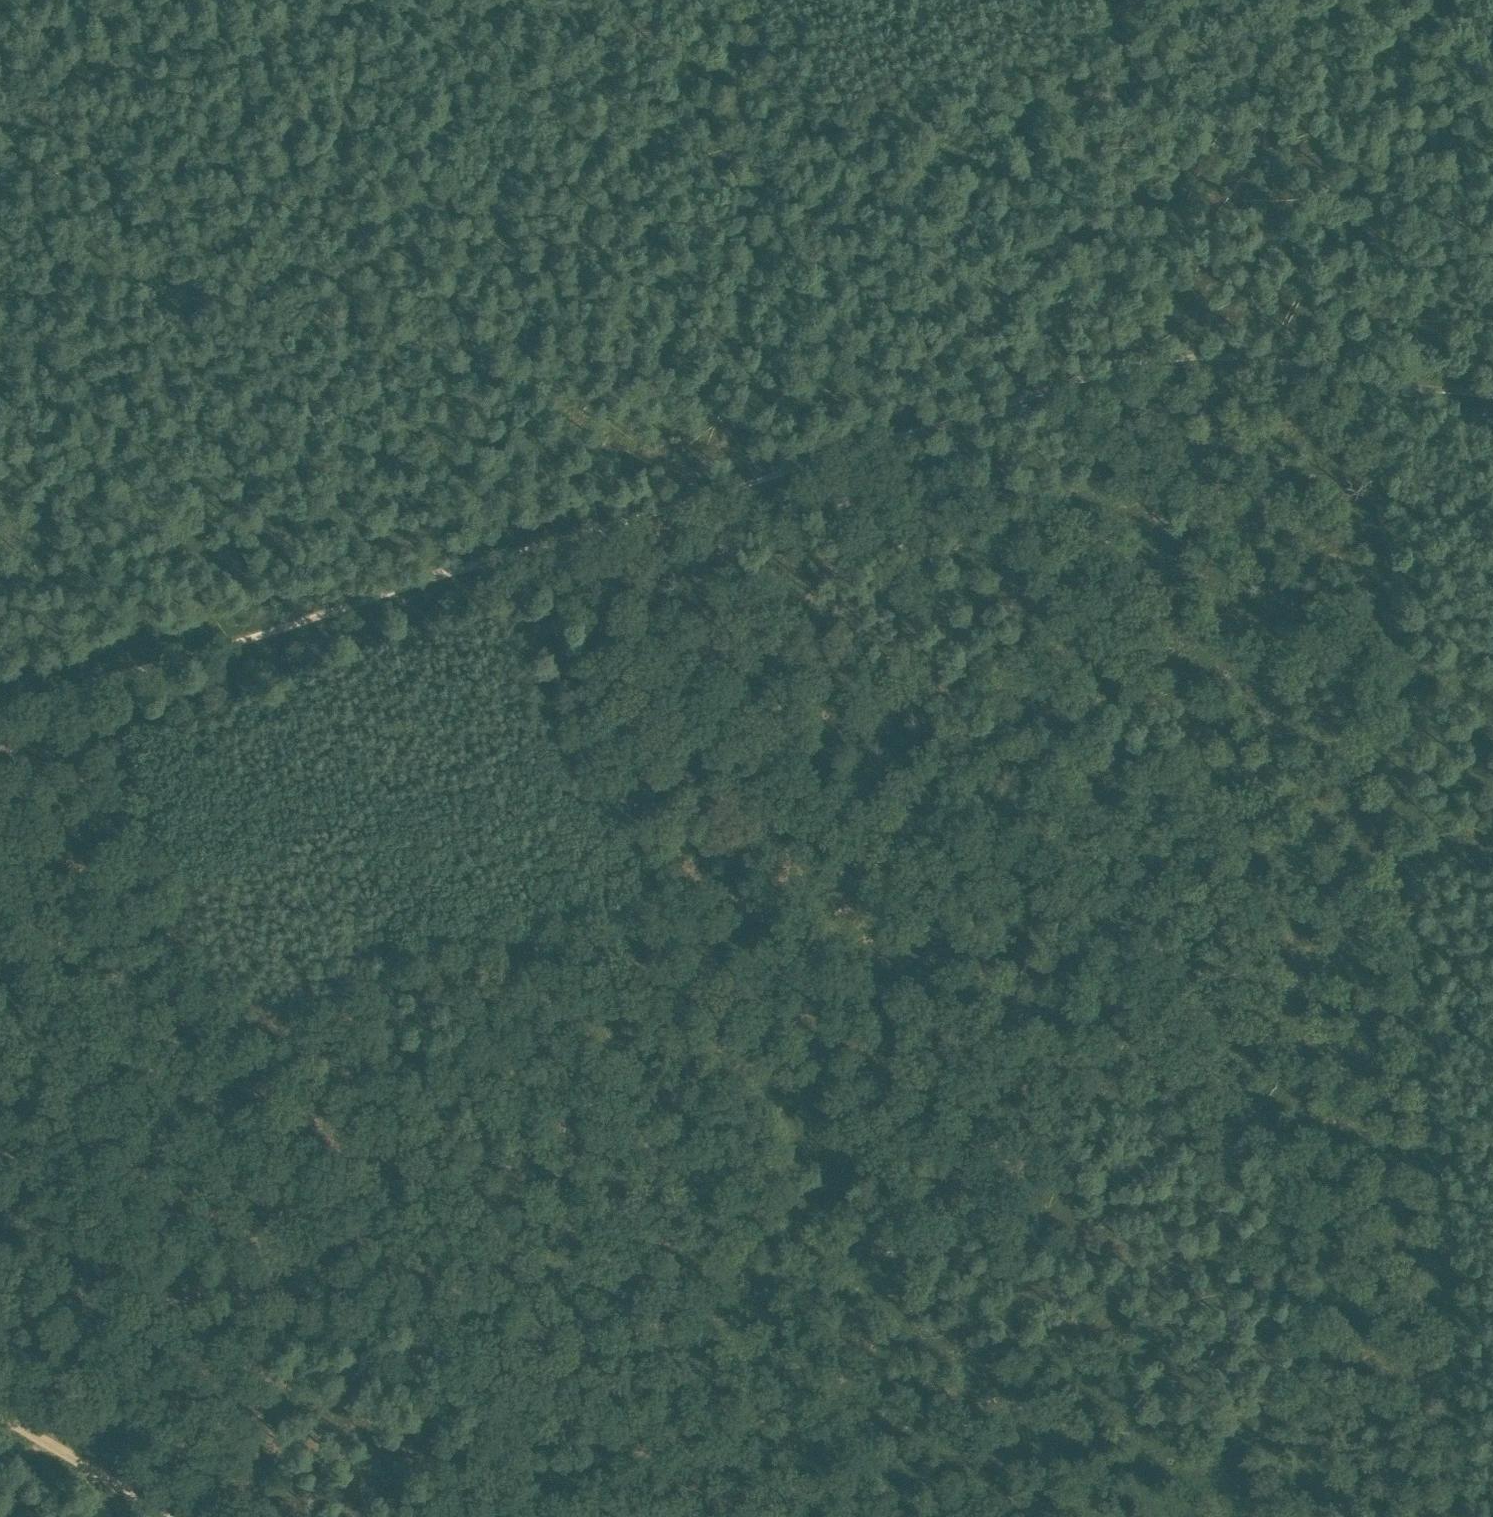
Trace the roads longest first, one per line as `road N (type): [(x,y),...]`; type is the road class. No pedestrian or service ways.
road 1 (track): [(0,713),(1180,353)]
road 2 (track): [(1492,390),(1180,353)]
road 3 (track): [(0,1413),(116,1482),(215,1516)]

